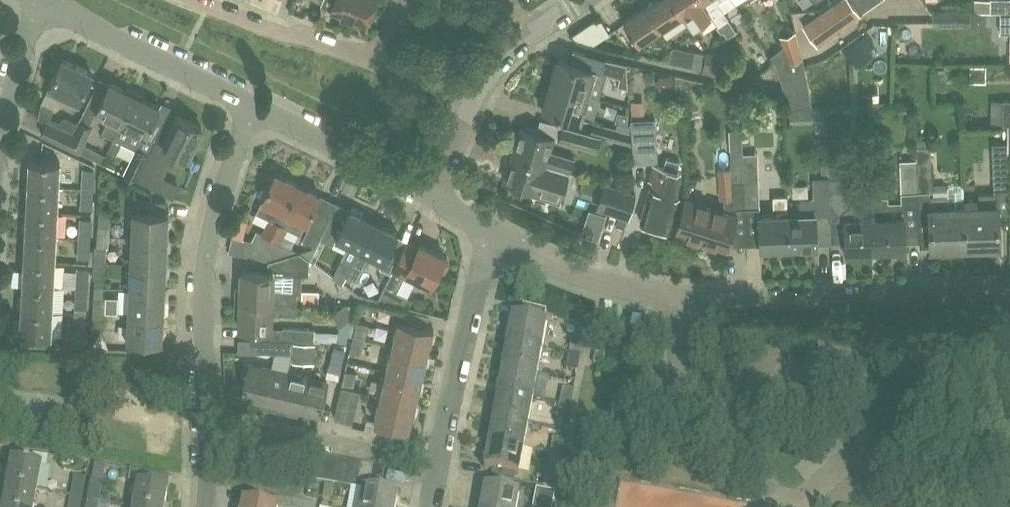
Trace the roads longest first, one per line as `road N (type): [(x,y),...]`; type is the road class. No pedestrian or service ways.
road 1 (residential): [(1009,293),(680,300),(610,284),(498,237)]
road 2 (residential): [(205,506),(203,281),(216,209),(259,111)]
road 3 (residential): [(430,506),(478,281),(498,237)]
road 4 (residential): [(259,111),(39,2)]
road 5 (residential): [(379,62),(195,0)]
road 6 (residential): [(430,195),(259,111)]
road 7 (residential): [(0,137),(39,2)]

